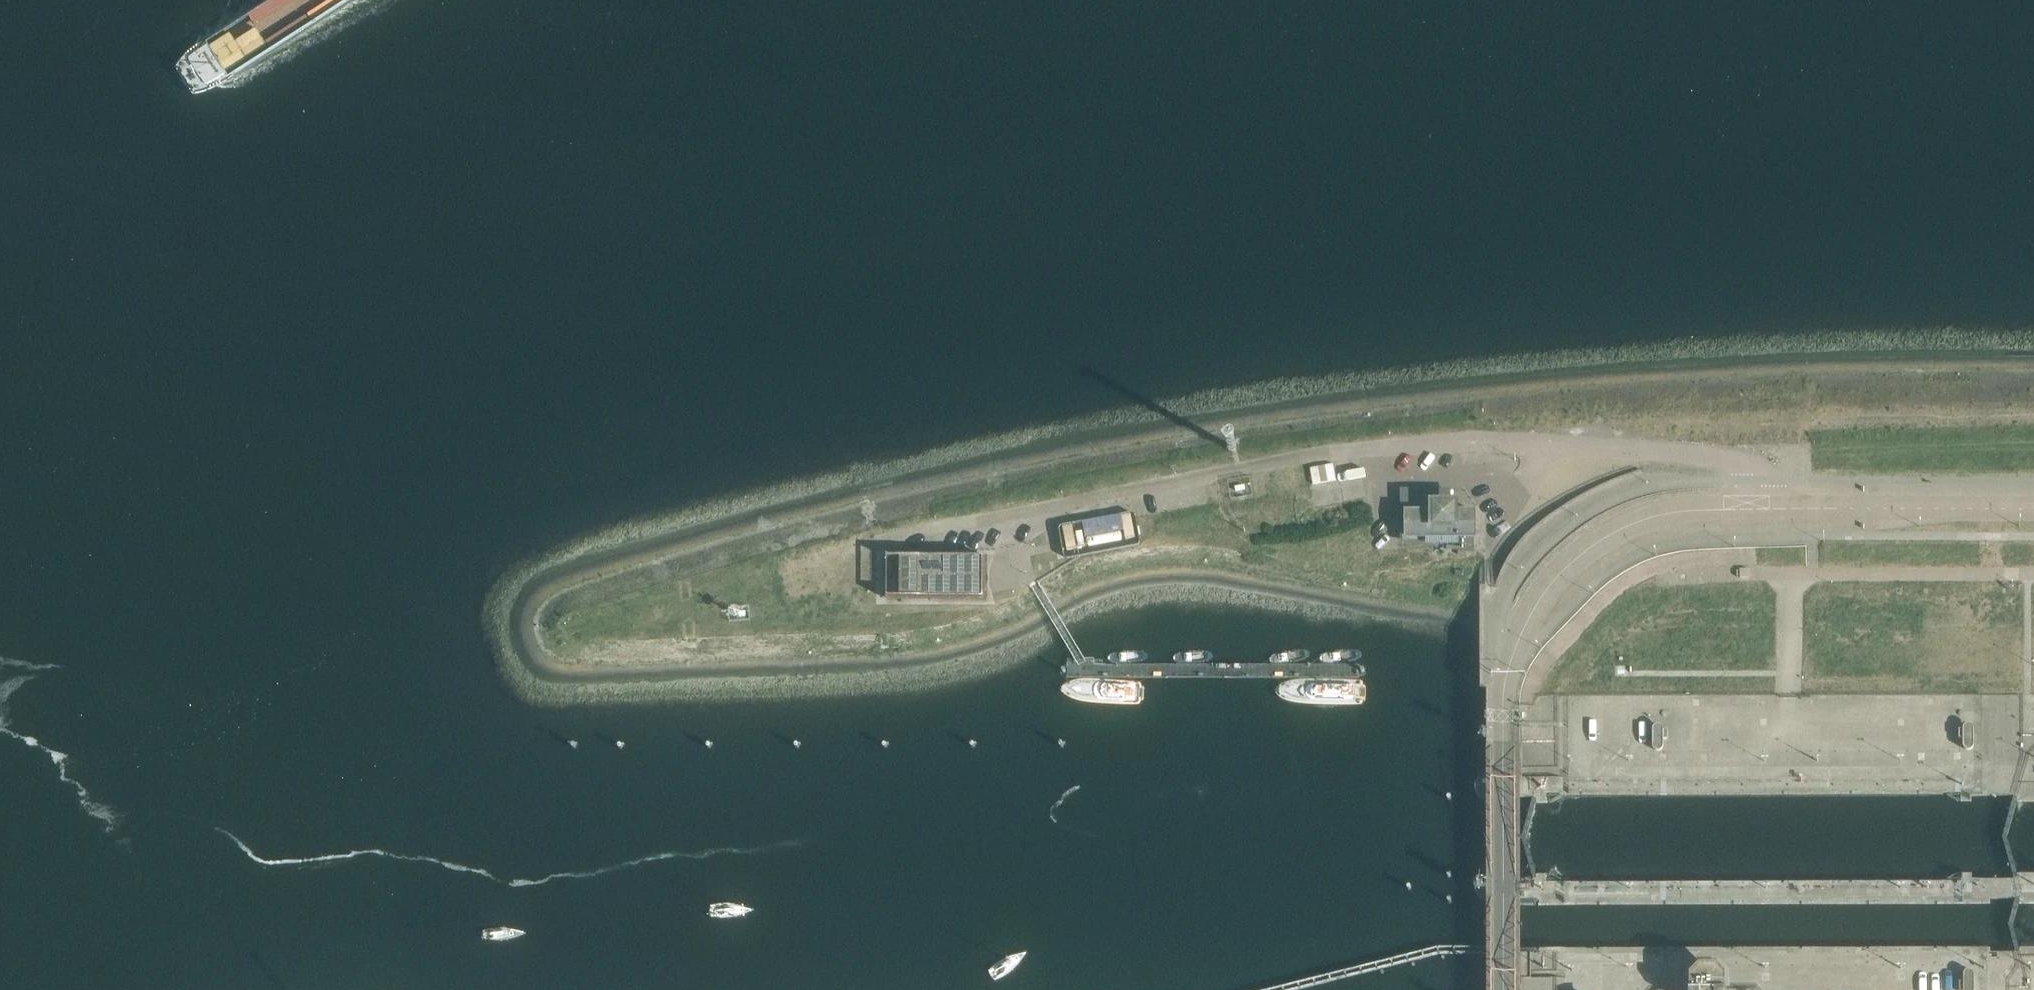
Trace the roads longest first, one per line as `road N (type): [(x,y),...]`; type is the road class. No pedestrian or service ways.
road 1 (tertiary): [(1503,989),(1502,697),(1522,628),(1577,557),(1609,534),(1691,509),(1756,509)]
road 2 (tertiary): [(1756,509),(2033,509)]

